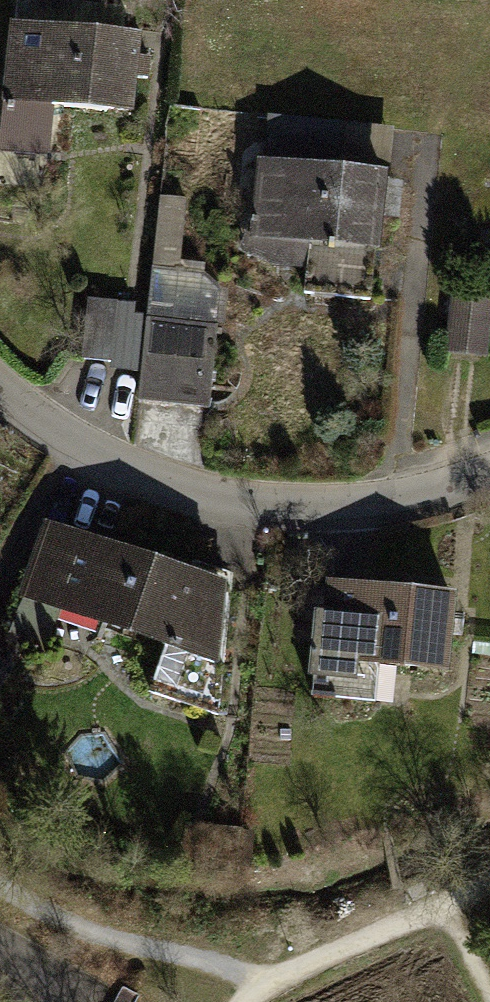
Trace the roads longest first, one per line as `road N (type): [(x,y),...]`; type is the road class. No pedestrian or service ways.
road 1 (residential): [(489,474),(370,501),(300,506),(181,493),(88,455),(0,390)]
road 2 (track): [(0,879),(98,930),(274,986)]
road 3 (track): [(489,895),(274,986),(257,1001)]

